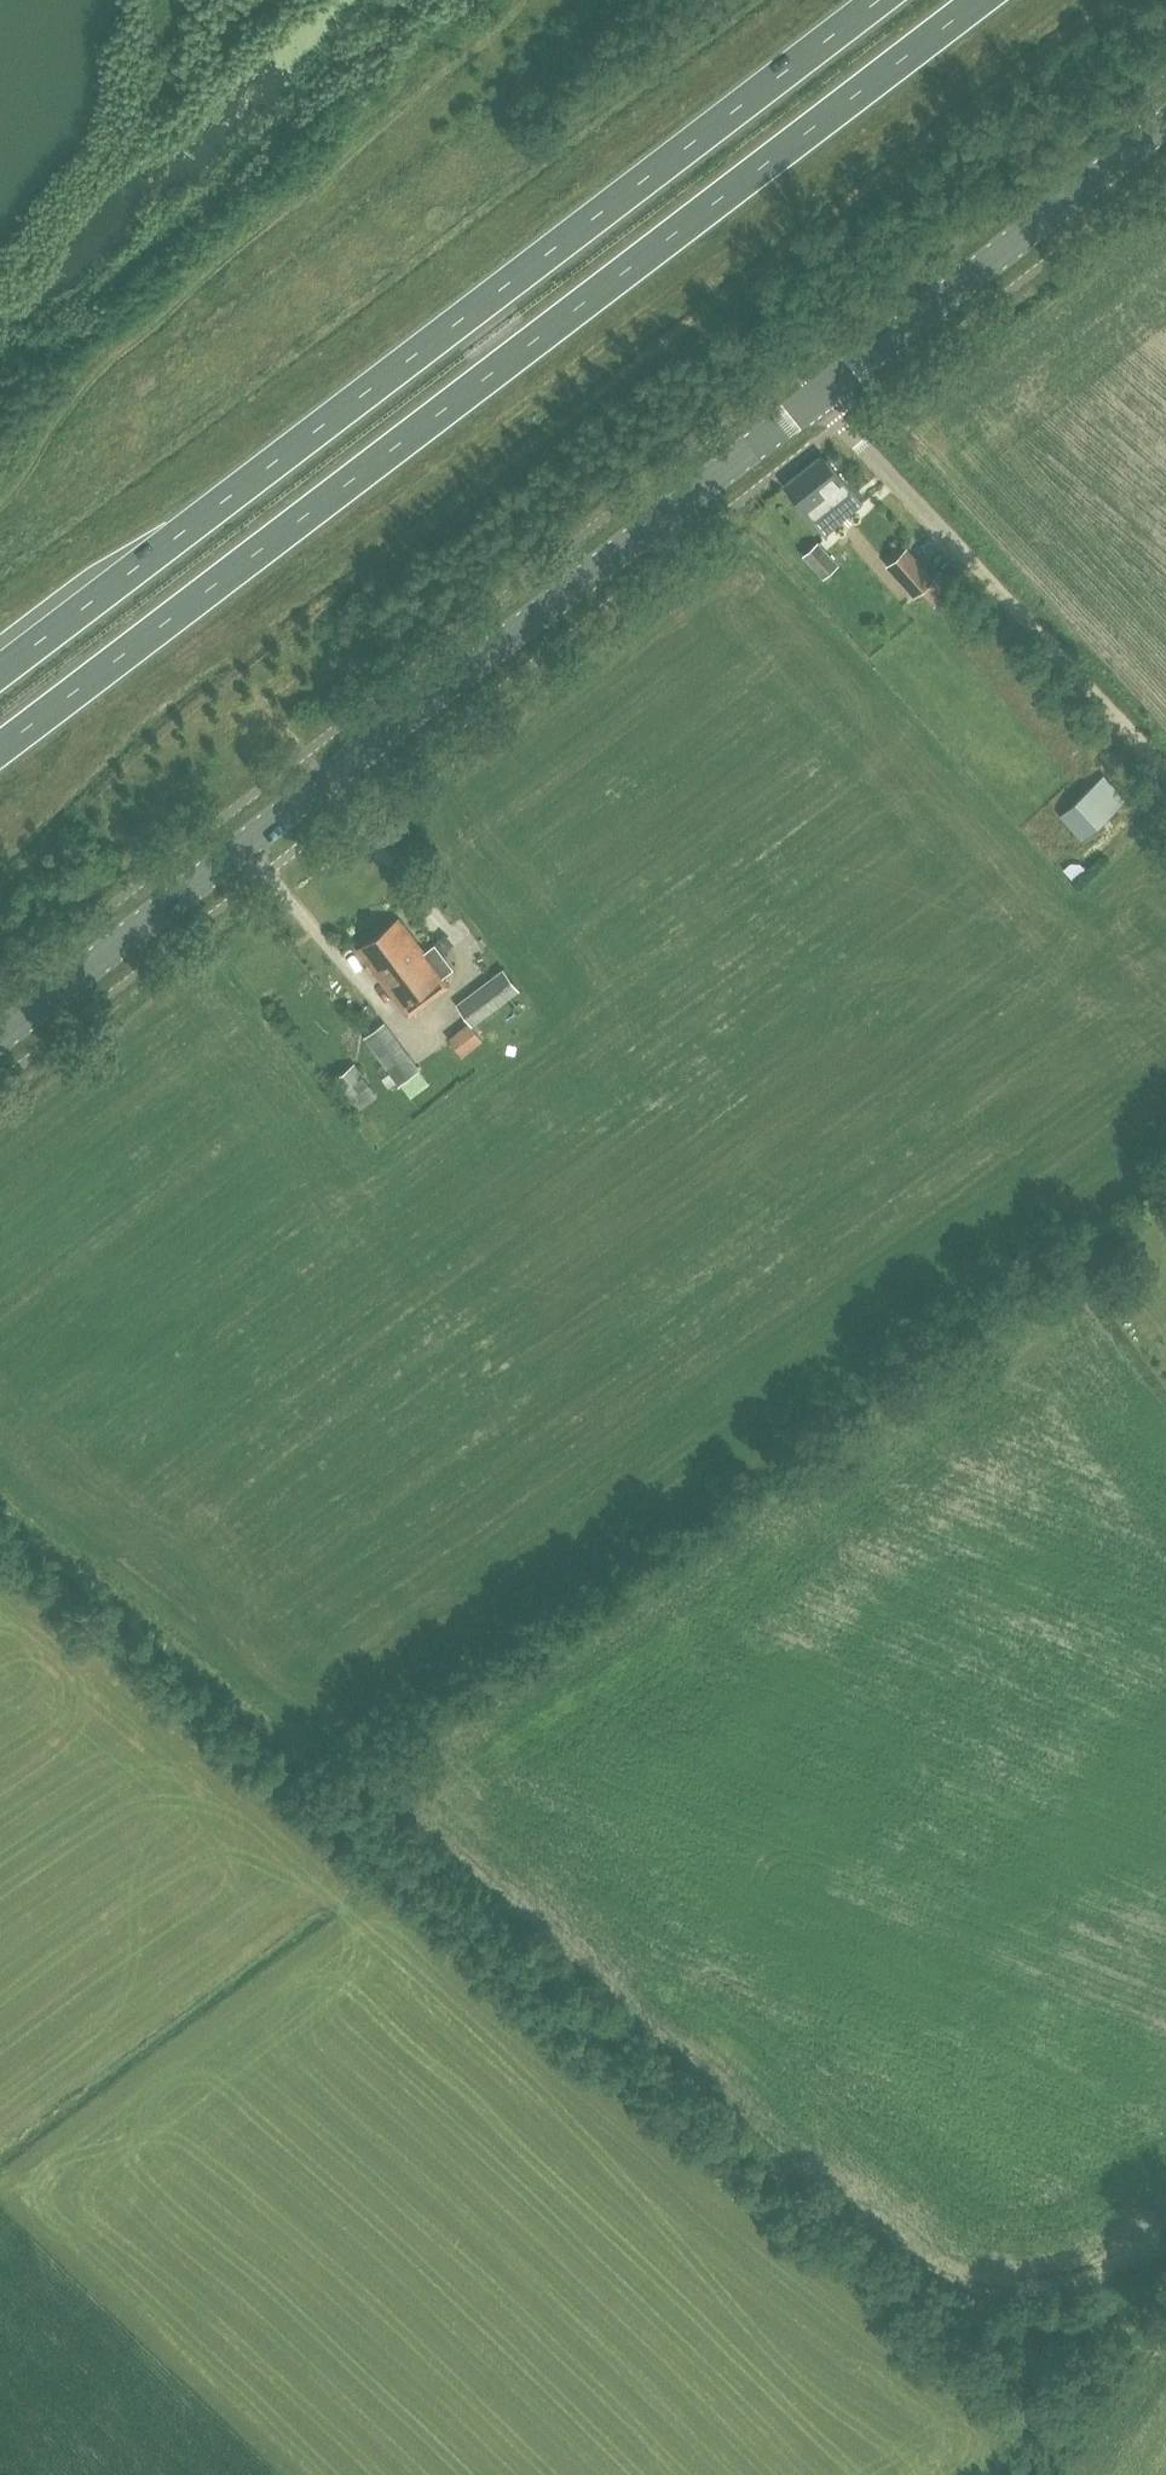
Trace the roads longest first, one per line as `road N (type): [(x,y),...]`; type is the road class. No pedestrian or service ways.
road 1 (tertiary): [(0,1036),(1165,124)]
road 2 (trunk): [(0,749),(976,0)]
road 3 (trunk): [(878,0),(0,674)]
road 4 (track): [(517,0),(488,36),(103,366),(0,493)]
road 5 (track): [(1165,774),(820,395)]

